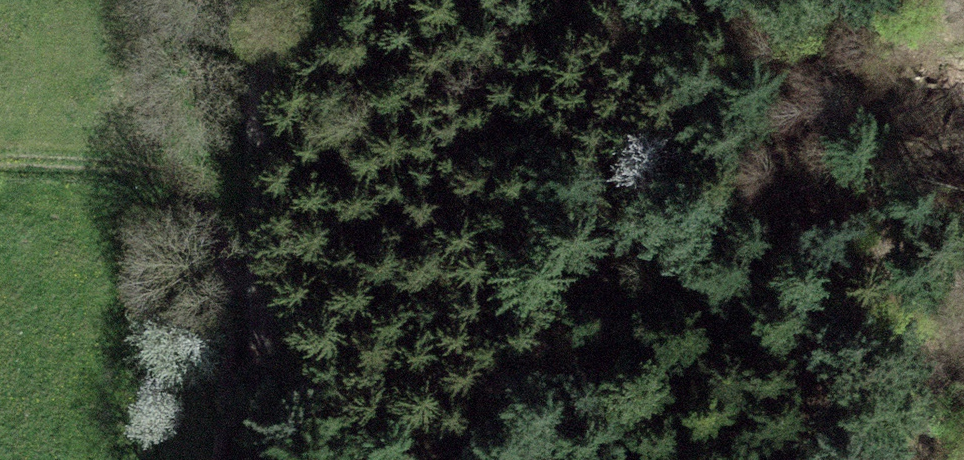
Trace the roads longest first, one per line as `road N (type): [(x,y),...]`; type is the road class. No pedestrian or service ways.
road 1 (track): [(261,0),(233,459)]
road 2 (track): [(0,160),(147,165),(248,238)]
road 3 (track): [(922,459),(941,336),(963,263)]

